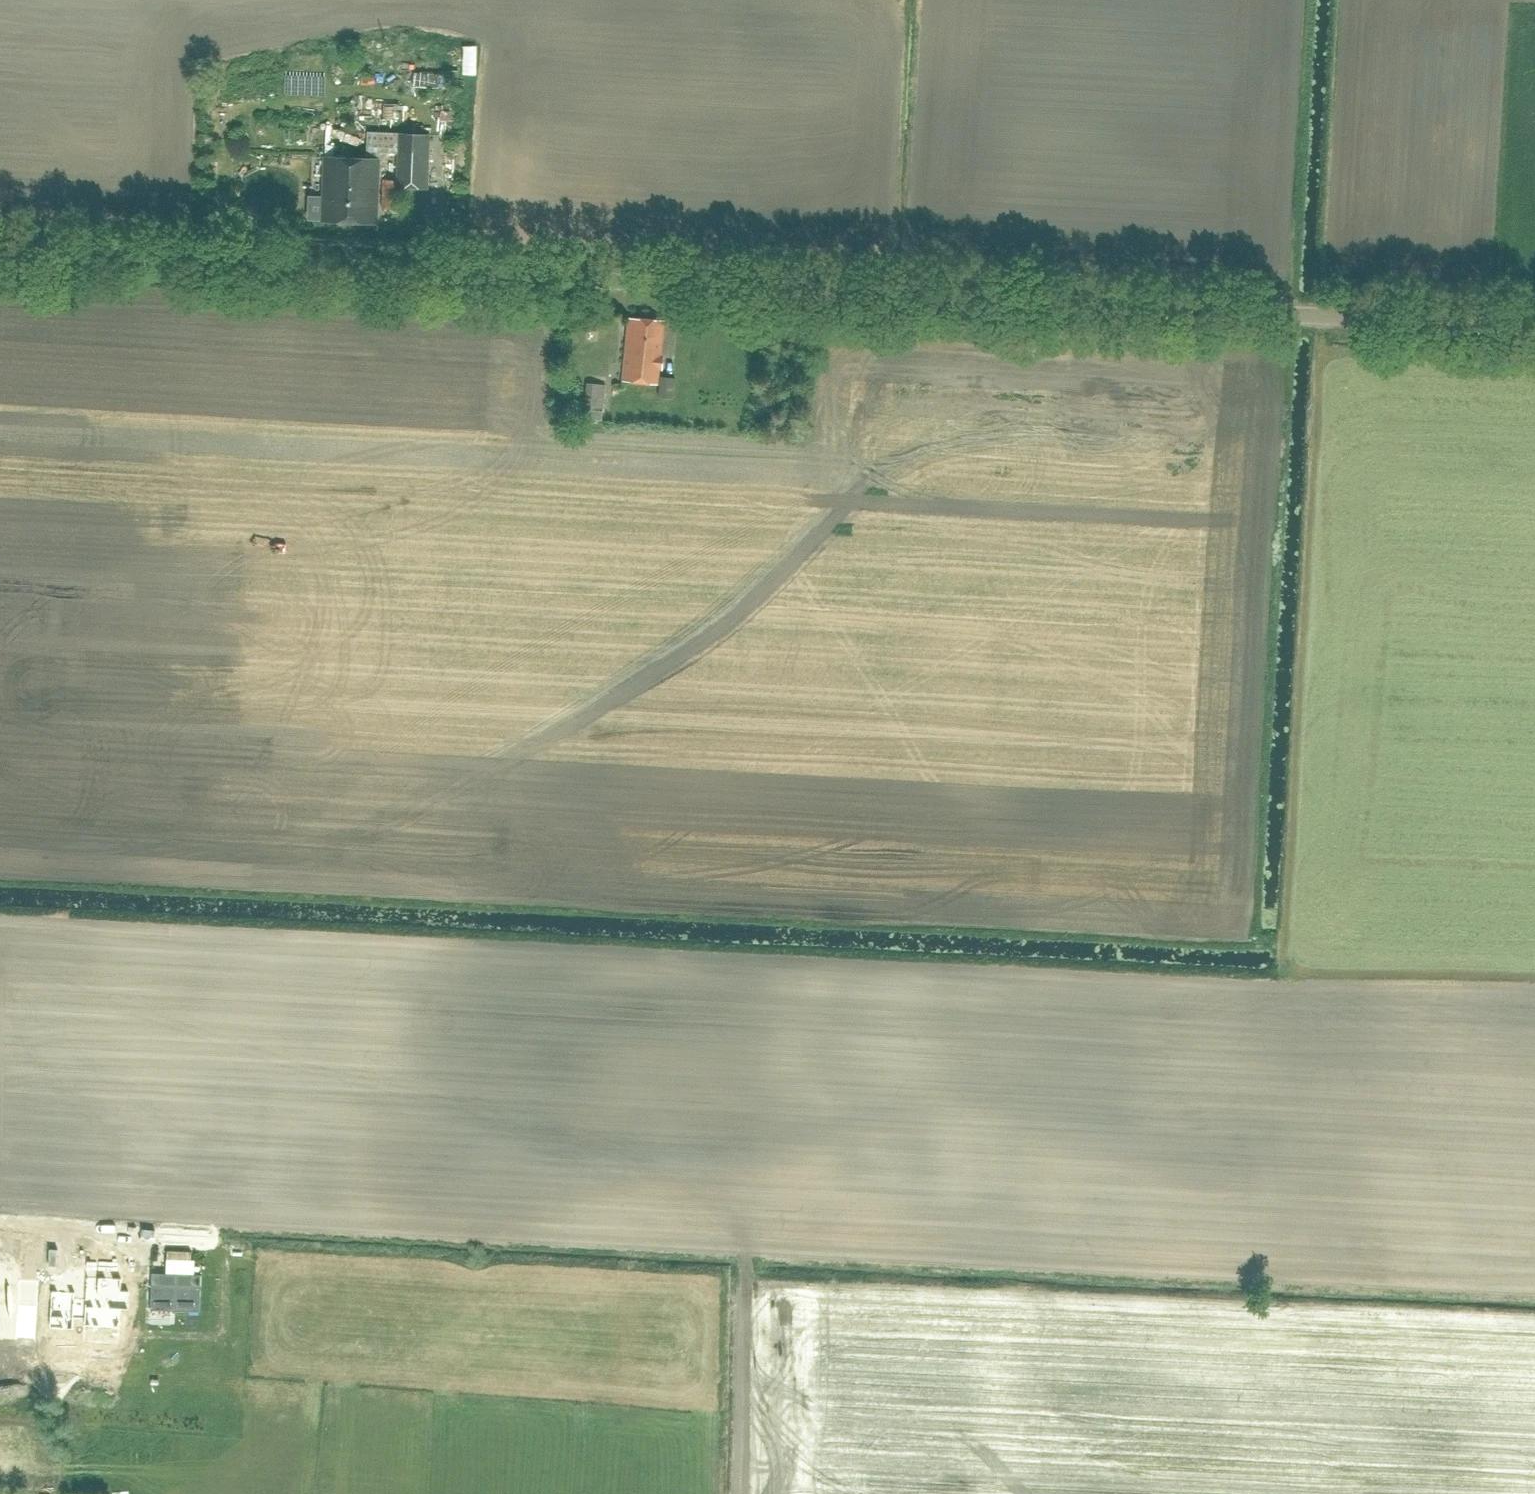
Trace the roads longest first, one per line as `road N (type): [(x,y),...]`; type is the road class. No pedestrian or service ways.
road 1 (unclassified): [(1534,323),(0,253)]

